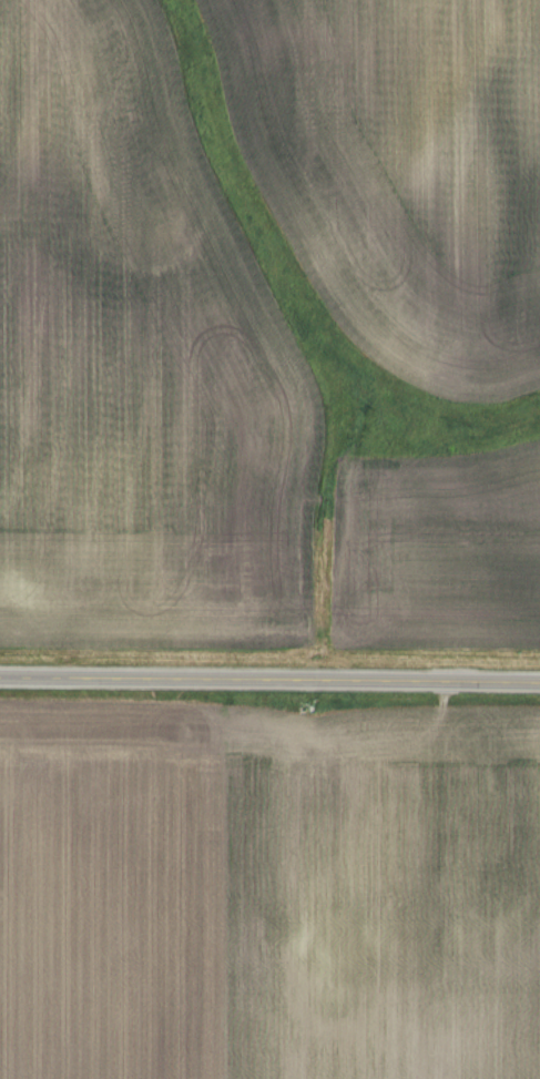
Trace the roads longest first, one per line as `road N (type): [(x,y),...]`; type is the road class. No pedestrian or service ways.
road 1 (secondary): [(539,682),(0,675)]

